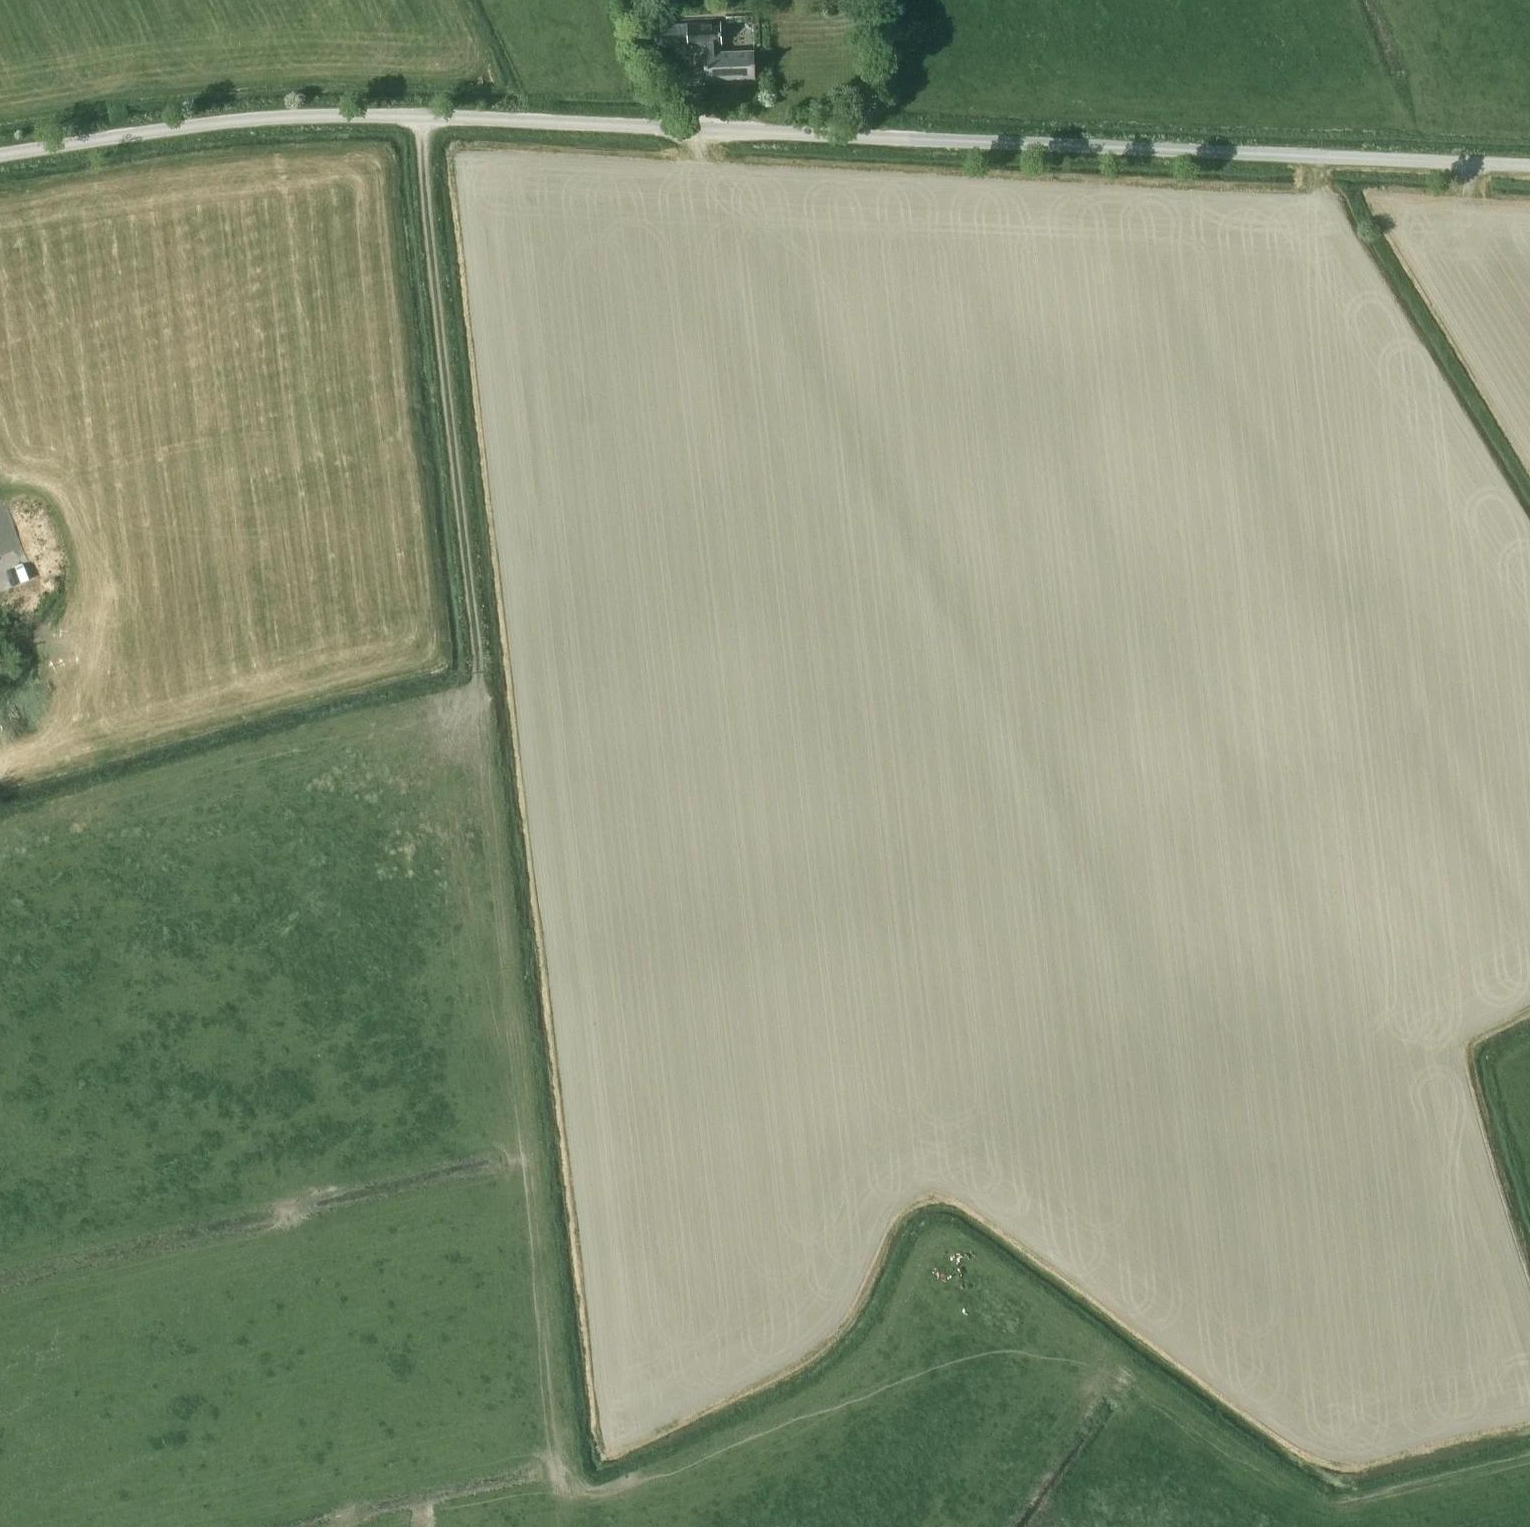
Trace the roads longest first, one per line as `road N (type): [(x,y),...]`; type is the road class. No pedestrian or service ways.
road 1 (tertiary): [(0,154),(272,116),(412,115),(1529,169)]

